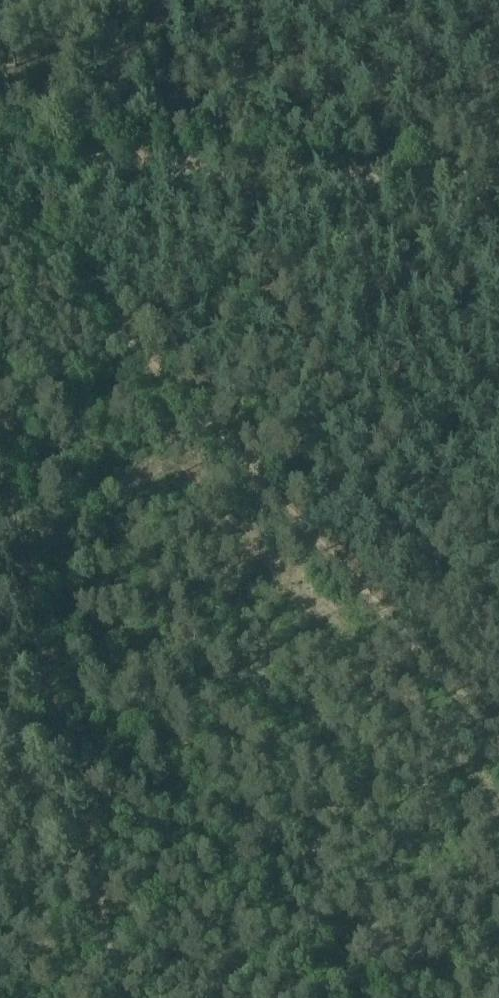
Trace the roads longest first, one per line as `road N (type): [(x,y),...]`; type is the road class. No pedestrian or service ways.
road 1 (track): [(498,731),(0,196)]
road 2 (track): [(0,428),(123,997)]
road 3 (track): [(498,171),(0,144)]

